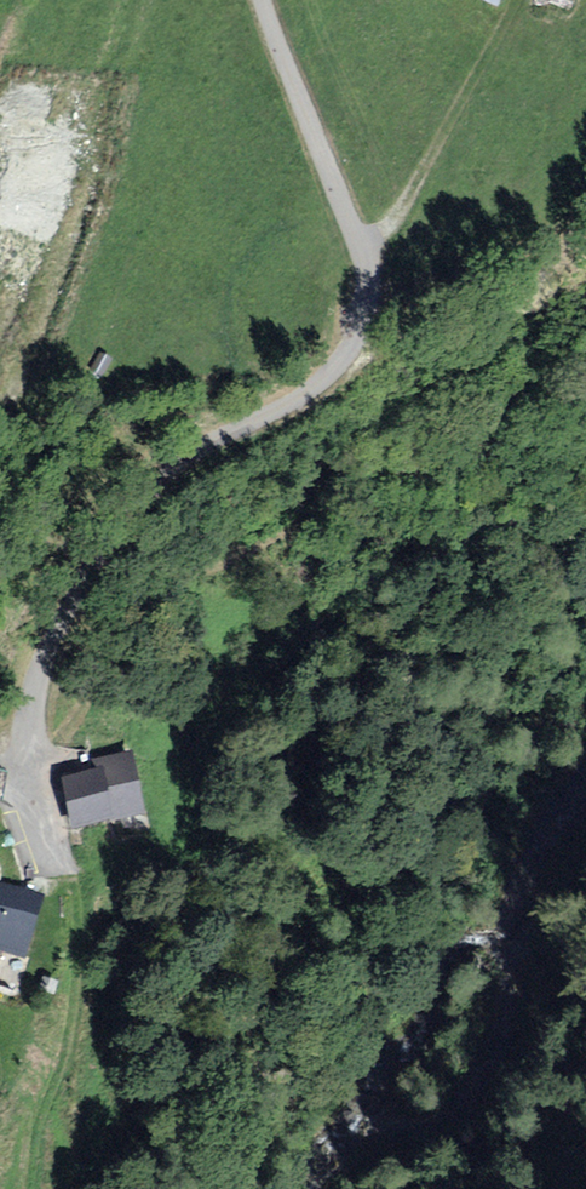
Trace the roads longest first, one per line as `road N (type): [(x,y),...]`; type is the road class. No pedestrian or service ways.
road 1 (residential): [(262,0),(366,258),(368,309),(335,369),(282,409),(181,460),(136,505),(88,575),(45,674),(28,752),(65,872)]
road 2 (track): [(65,872),(78,917),(74,1022),(37,1128),(28,1188)]
road 3 (track): [(366,258),(388,235),(528,0)]

